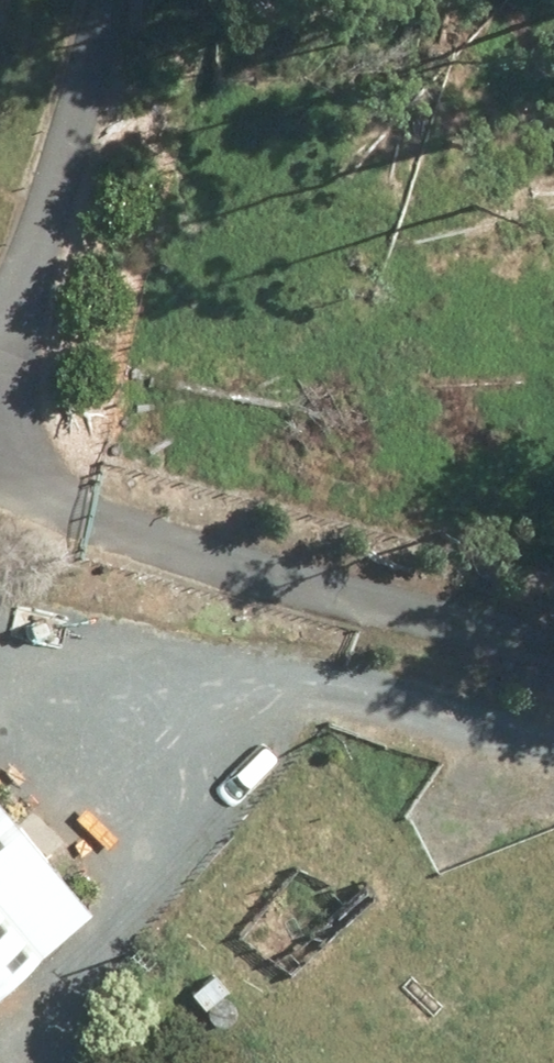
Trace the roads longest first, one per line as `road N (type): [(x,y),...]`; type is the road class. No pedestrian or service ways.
road 1 (unclassified): [(378,580),(0,449)]
road 2 (unclassified): [(378,580),(109,782)]
road 3 (unclassified): [(0,236),(19,212),(88,0)]
road 4 (unclassified): [(553,625),(378,580)]

